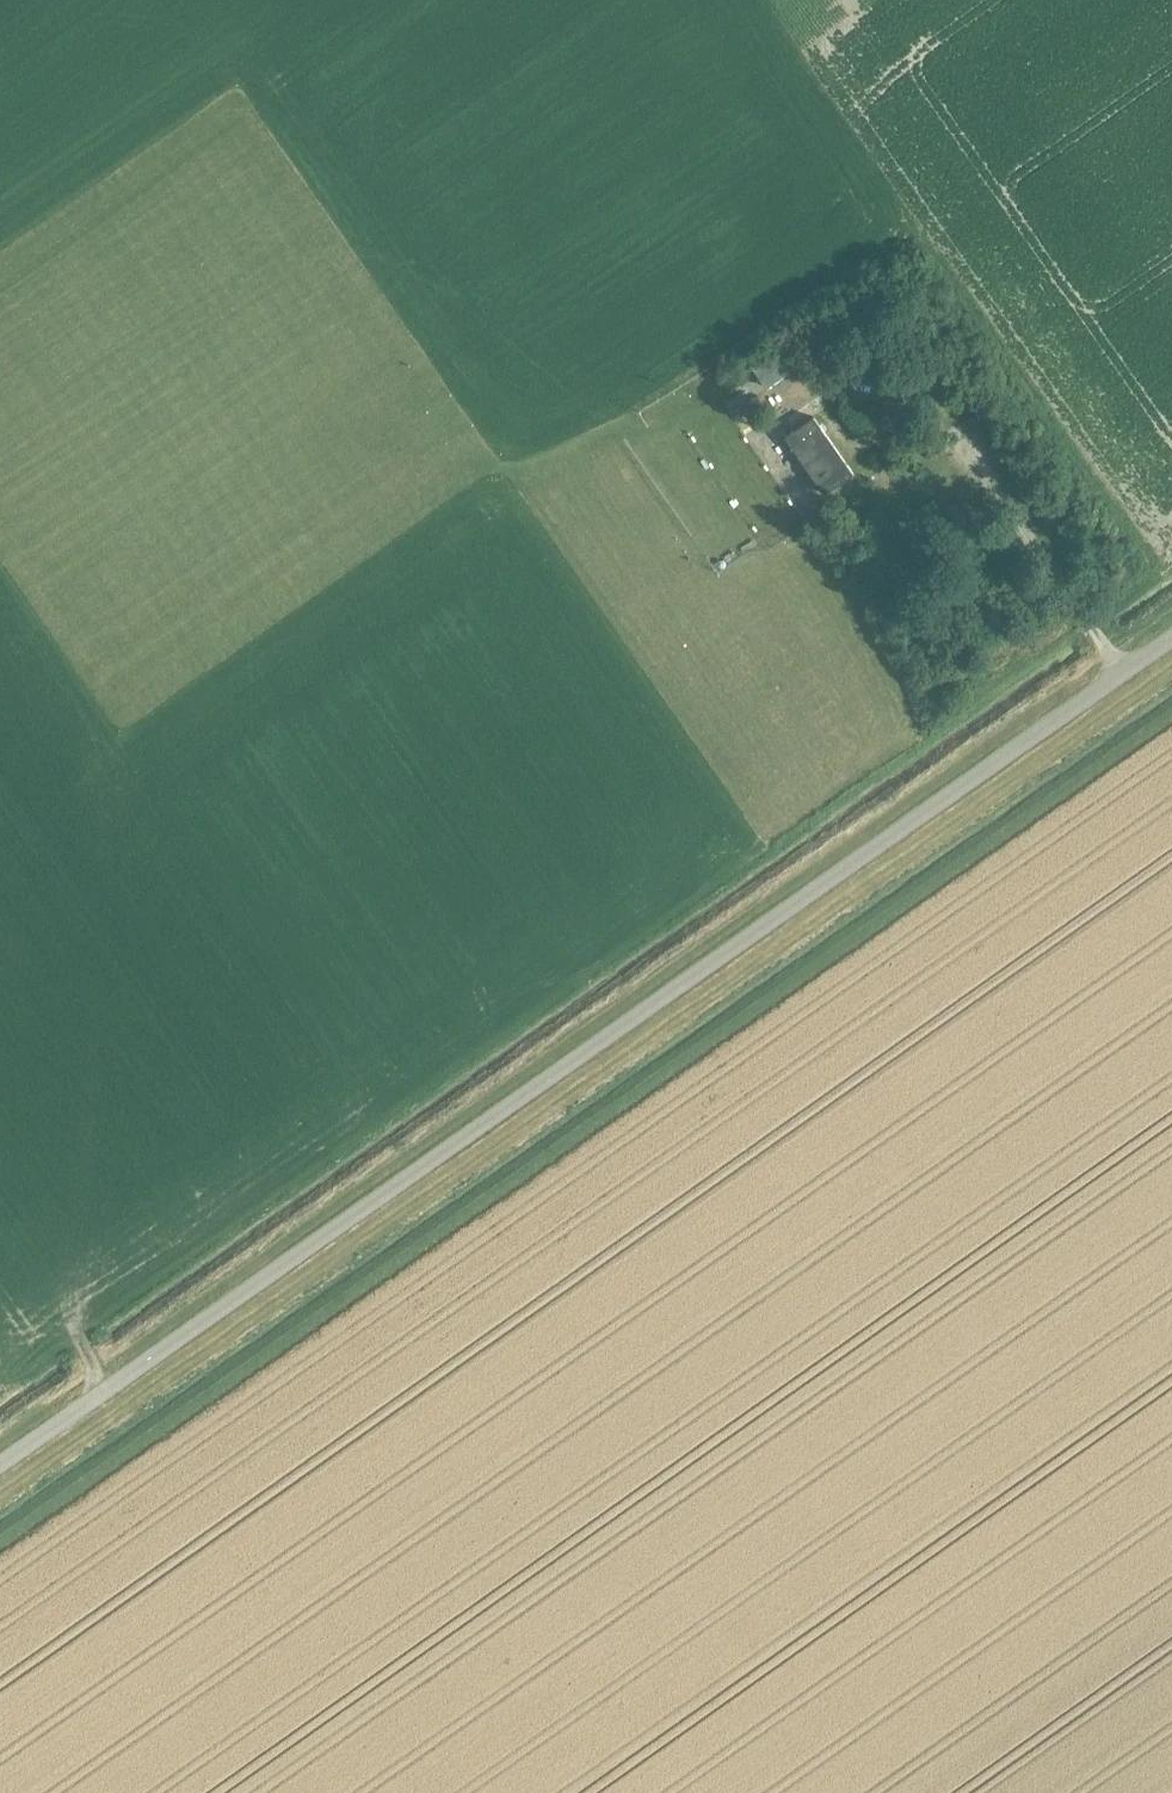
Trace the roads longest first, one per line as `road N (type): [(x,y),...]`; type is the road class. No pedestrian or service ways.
road 1 (unclassified): [(0,1465),(1171,637)]
road 2 (track): [(1122,672),(913,394)]

